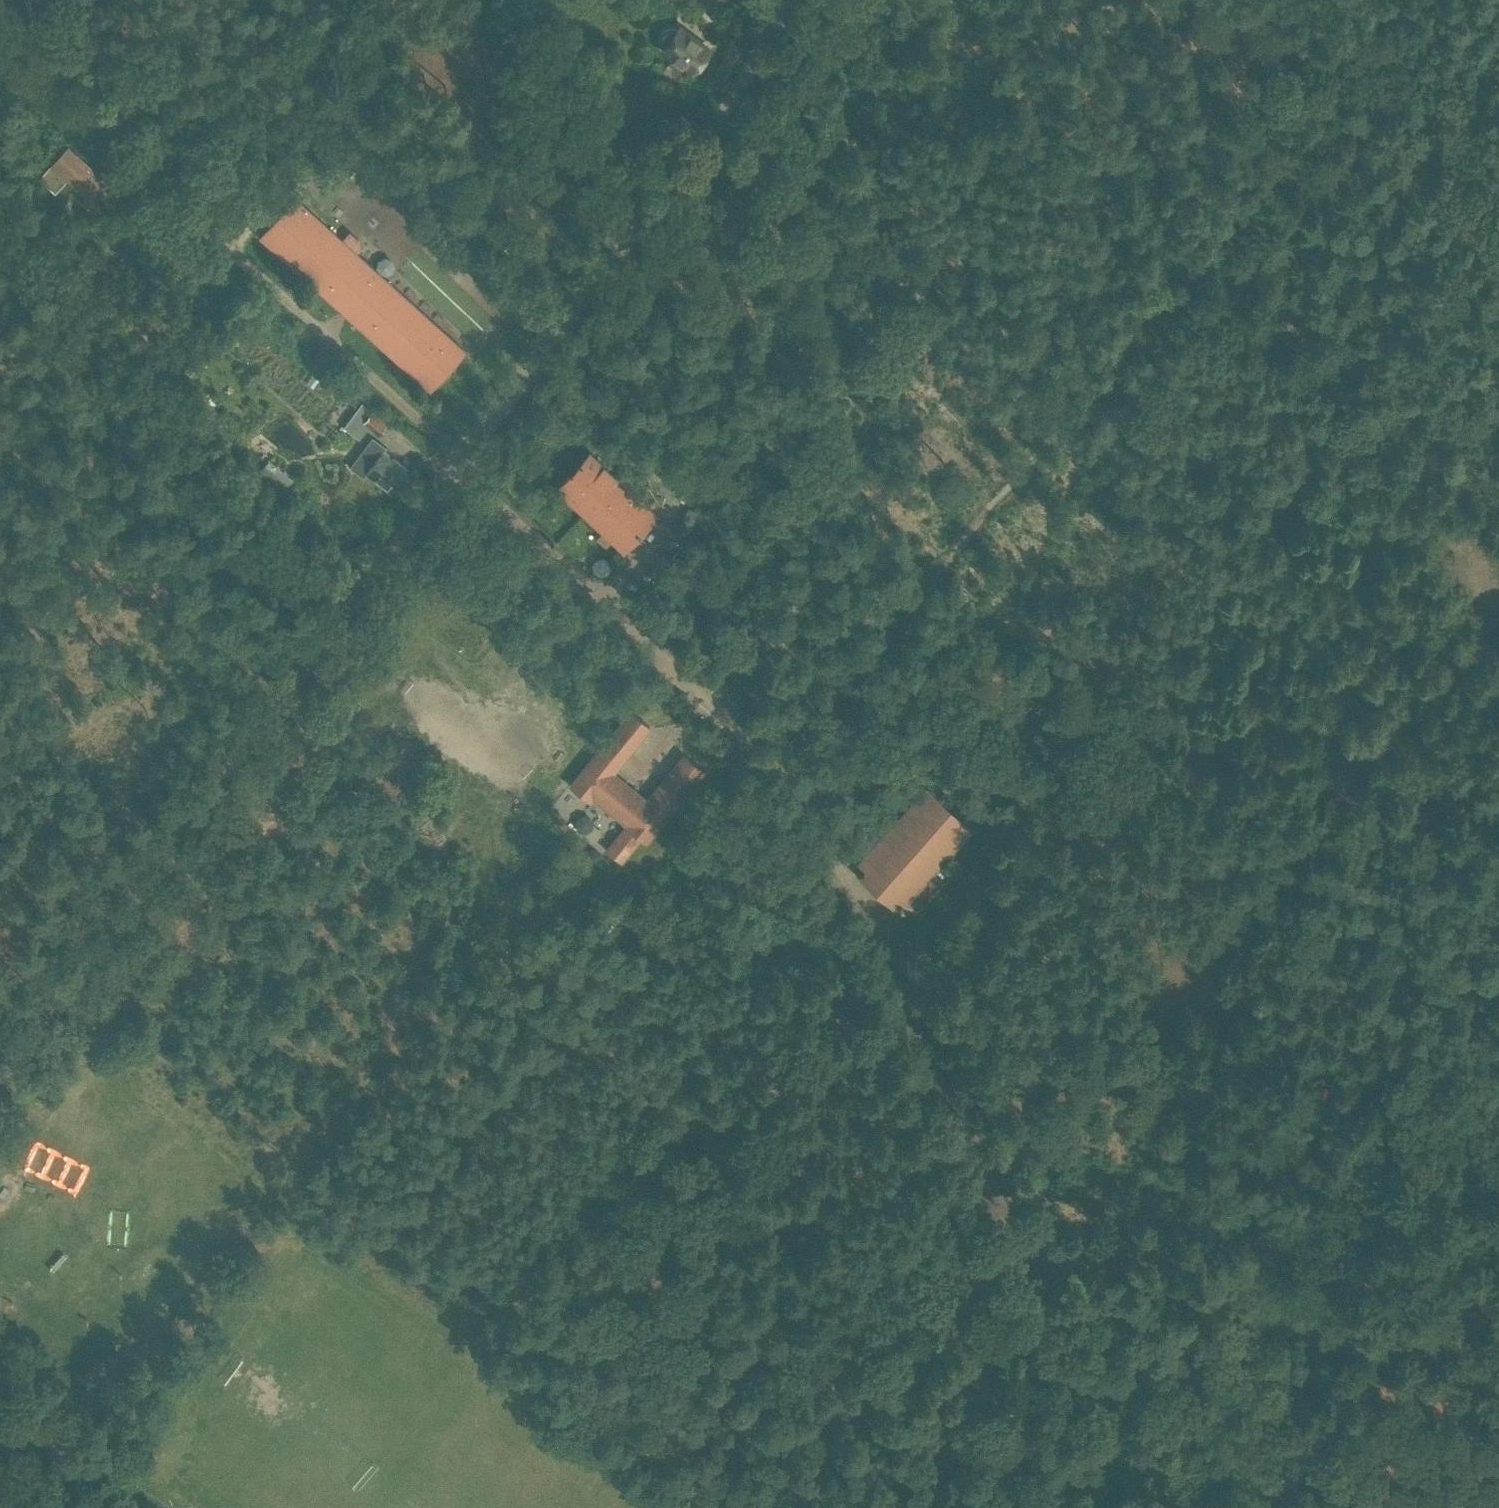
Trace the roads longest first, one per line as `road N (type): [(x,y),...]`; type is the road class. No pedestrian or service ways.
road 1 (track): [(991,1204),(724,1507)]
road 2 (track): [(292,687),(0,424)]
road 3 (track): [(0,48),(252,269)]
road 4 (track): [(161,1507),(0,1393)]
road 5 (track): [(0,763),(135,886)]

